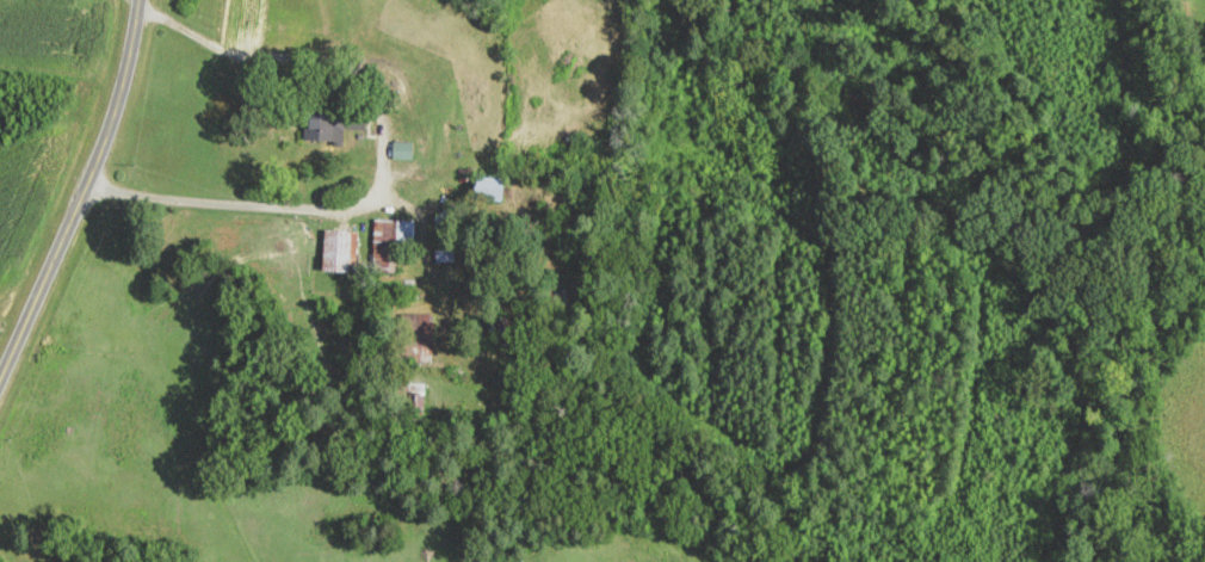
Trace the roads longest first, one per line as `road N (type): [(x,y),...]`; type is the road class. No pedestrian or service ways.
road 1 (residential): [(0,374),(89,179),(133,0)]

